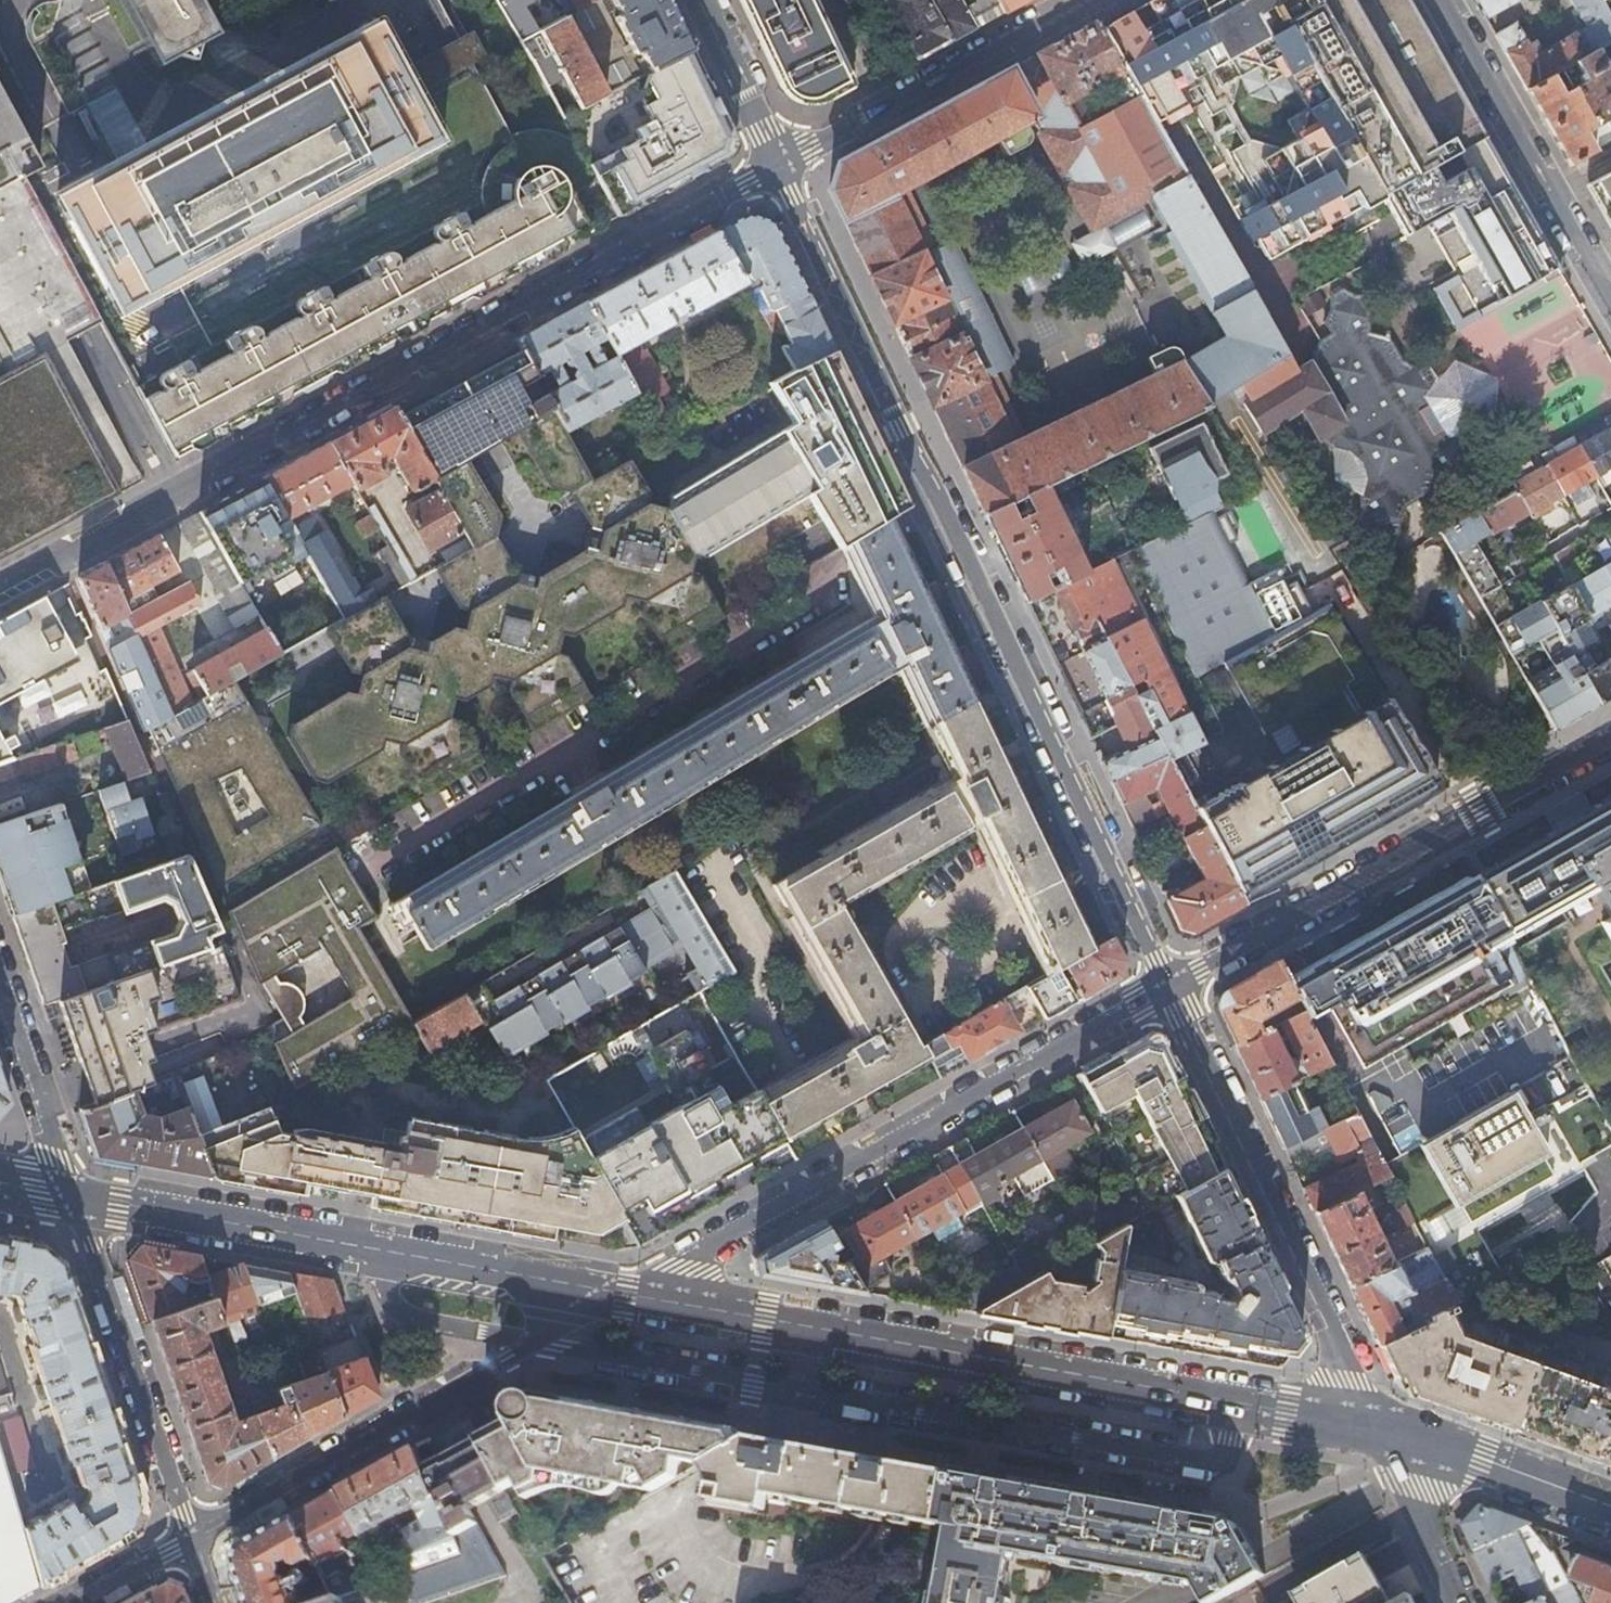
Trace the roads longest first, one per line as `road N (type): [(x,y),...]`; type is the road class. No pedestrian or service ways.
road 1 (tertiary): [(783,167),(1167,989)]
road 2 (residential): [(783,167),(0,588)]
road 3 (secondary): [(674,1303),(1374,1430)]
road 4 (residential): [(674,1303),(700,1252),(1167,989)]
road 5 (residential): [(1167,989),(1610,740)]
road 6 (secondary): [(71,1196),(571,1284)]
road 7 (tertiary): [(1167,989),(1374,1430)]
road 8 (residential): [(193,1540),(523,1350),(560,1316),(571,1284)]
road 9 (residential): [(71,1196),(193,1540)]
road 10 (residential): [(1093,0),(783,167)]
road 11 (residential): [(1610,306),(1440,0)]
road 12 (secondary): [(1374,1430),(1610,1506)]
road 13 (residential): [(71,1196),(0,993)]
road 14 (tertiary): [(1374,1430),(1457,1602)]
road 15 (tertiary): [(702,0),(783,167)]
road 16 (residential): [(81,1602),(193,1540)]

